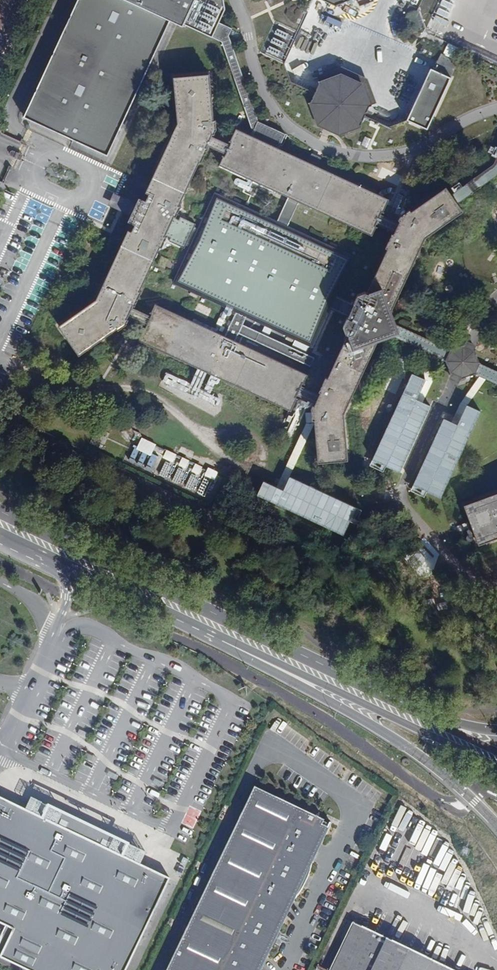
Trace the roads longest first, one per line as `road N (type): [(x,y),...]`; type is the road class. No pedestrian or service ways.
road 1 (primary): [(334,673),(0,510)]
road 2 (primary): [(213,632),(409,747),(496,824)]
road 3 (primary): [(213,632),(496,766)]
road 4 (primary): [(0,535),(213,632)]
road 5 (primary): [(496,752),(334,673)]
road 6 (primary): [(496,731),(458,724),(359,677),(334,673)]

